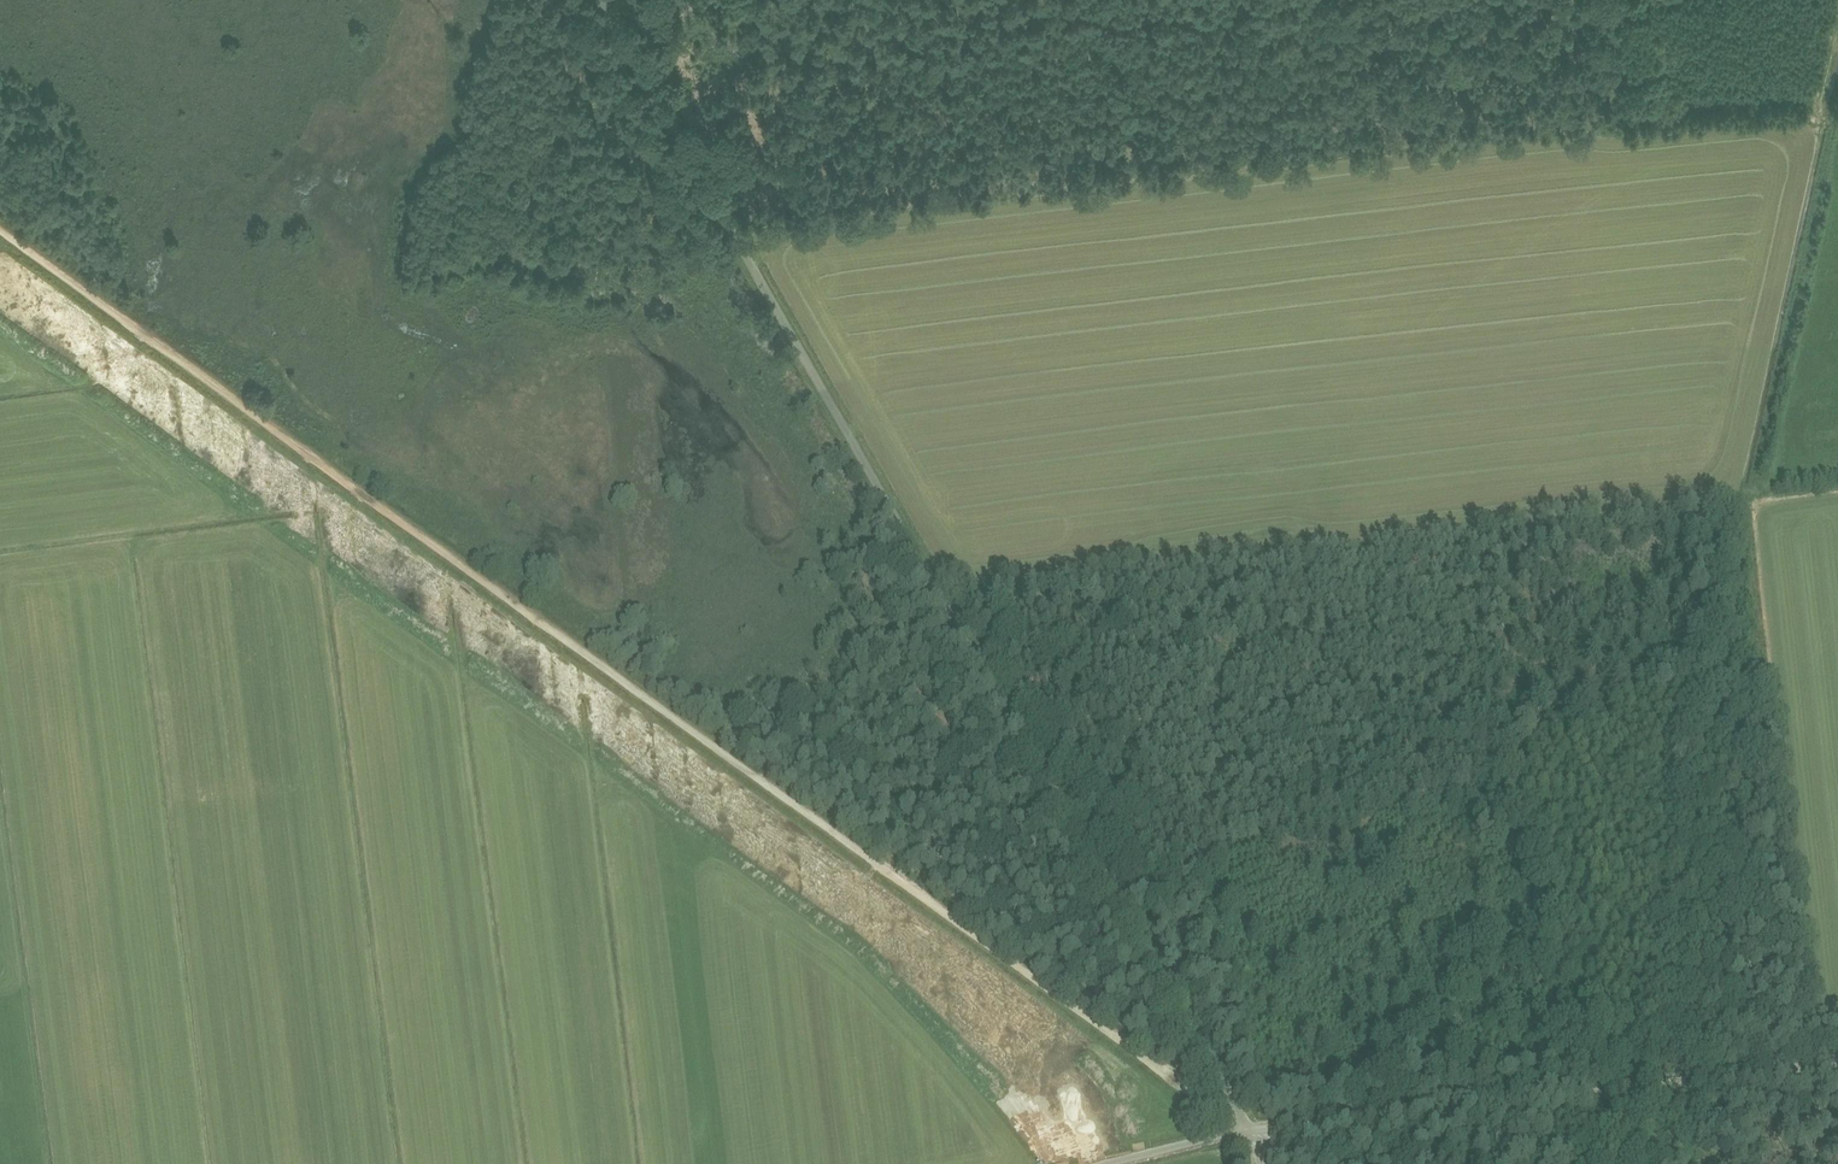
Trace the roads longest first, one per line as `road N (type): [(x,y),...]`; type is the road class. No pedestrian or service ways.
road 1 (unclassified): [(1251,1131),(606,0)]
road 2 (track): [(0,231),(744,769)]
road 3 (track): [(1251,1131),(1837,1065)]
road 4 (track): [(744,769),(1201,1097)]
road 5 (unclassified): [(1113,1163),(1251,1131)]

